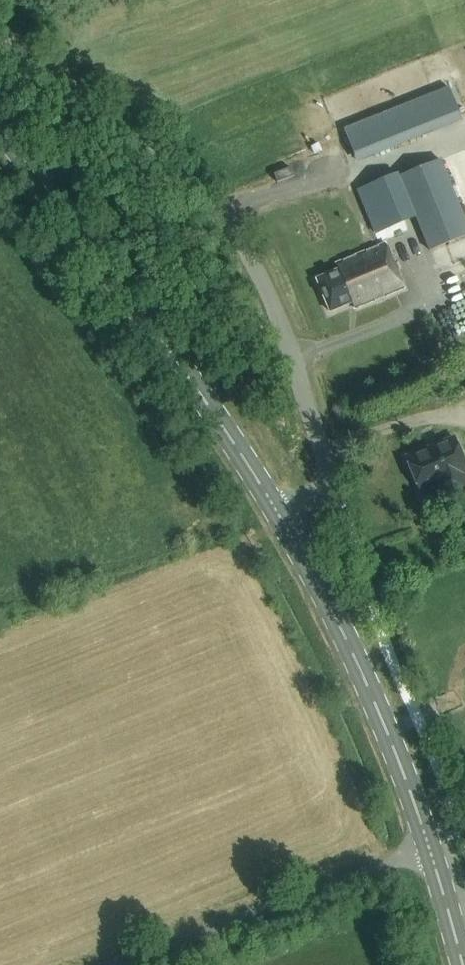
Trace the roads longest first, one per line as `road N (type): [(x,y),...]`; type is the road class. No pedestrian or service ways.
road 1 (unclassified): [(278,514),(332,483),(266,284),(210,204),(0,28)]
road 2 (secondary): [(278,514),(202,395),(0,127)]
road 3 (secondary): [(429,845),(357,665),(278,514)]
road 4 (unclassified): [(115,964),(429,845)]
road 5 (secondary): [(463,964),(429,845)]

